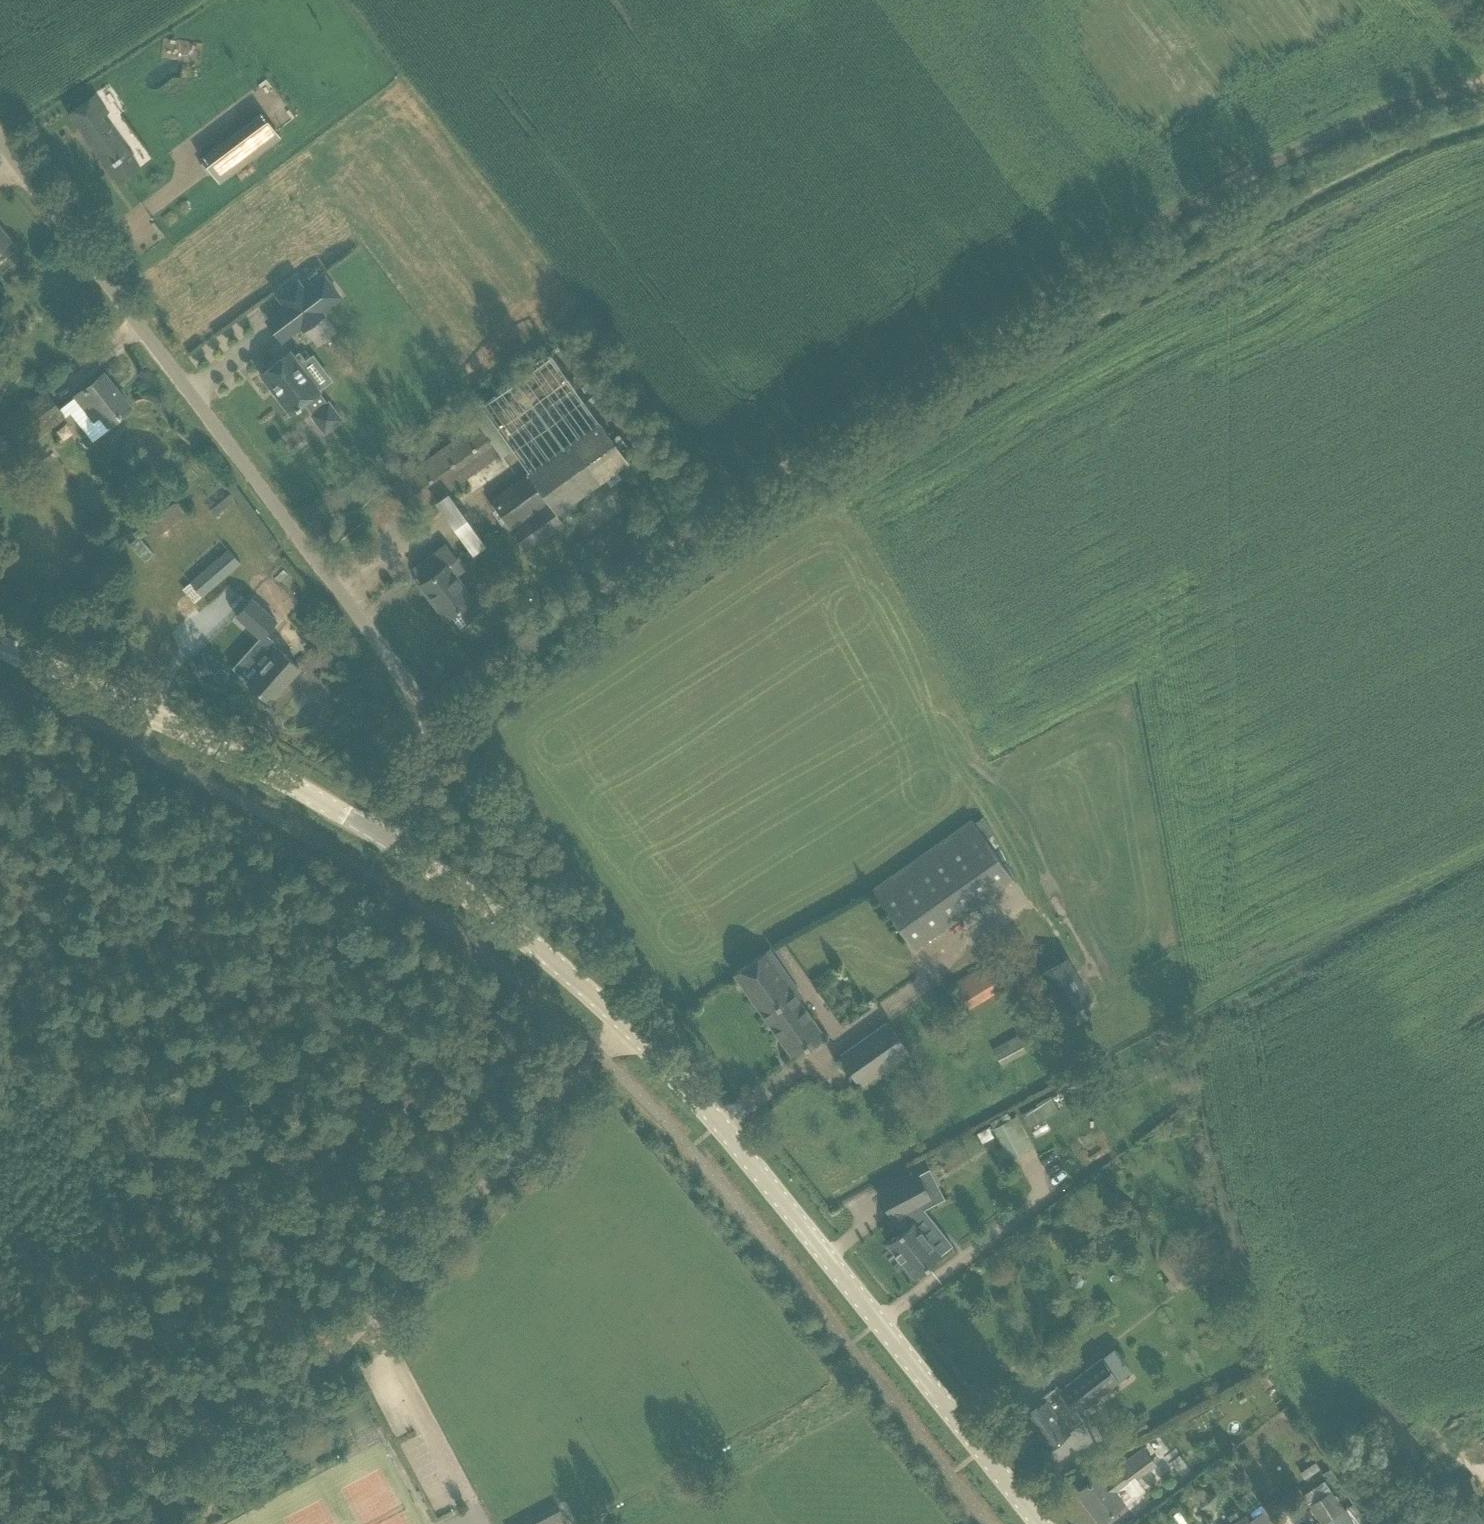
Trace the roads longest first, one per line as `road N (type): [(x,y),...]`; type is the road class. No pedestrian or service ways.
road 1 (track): [(419,747),(1246,164),(1483,64)]
road 2 (tertiary): [(1035,1523),(718,1125),(623,1025),(389,827)]
road 3 (unclassified): [(389,827),(419,747),(416,689),(0,138)]
road 4 (tertiary): [(389,827),(0,638)]

